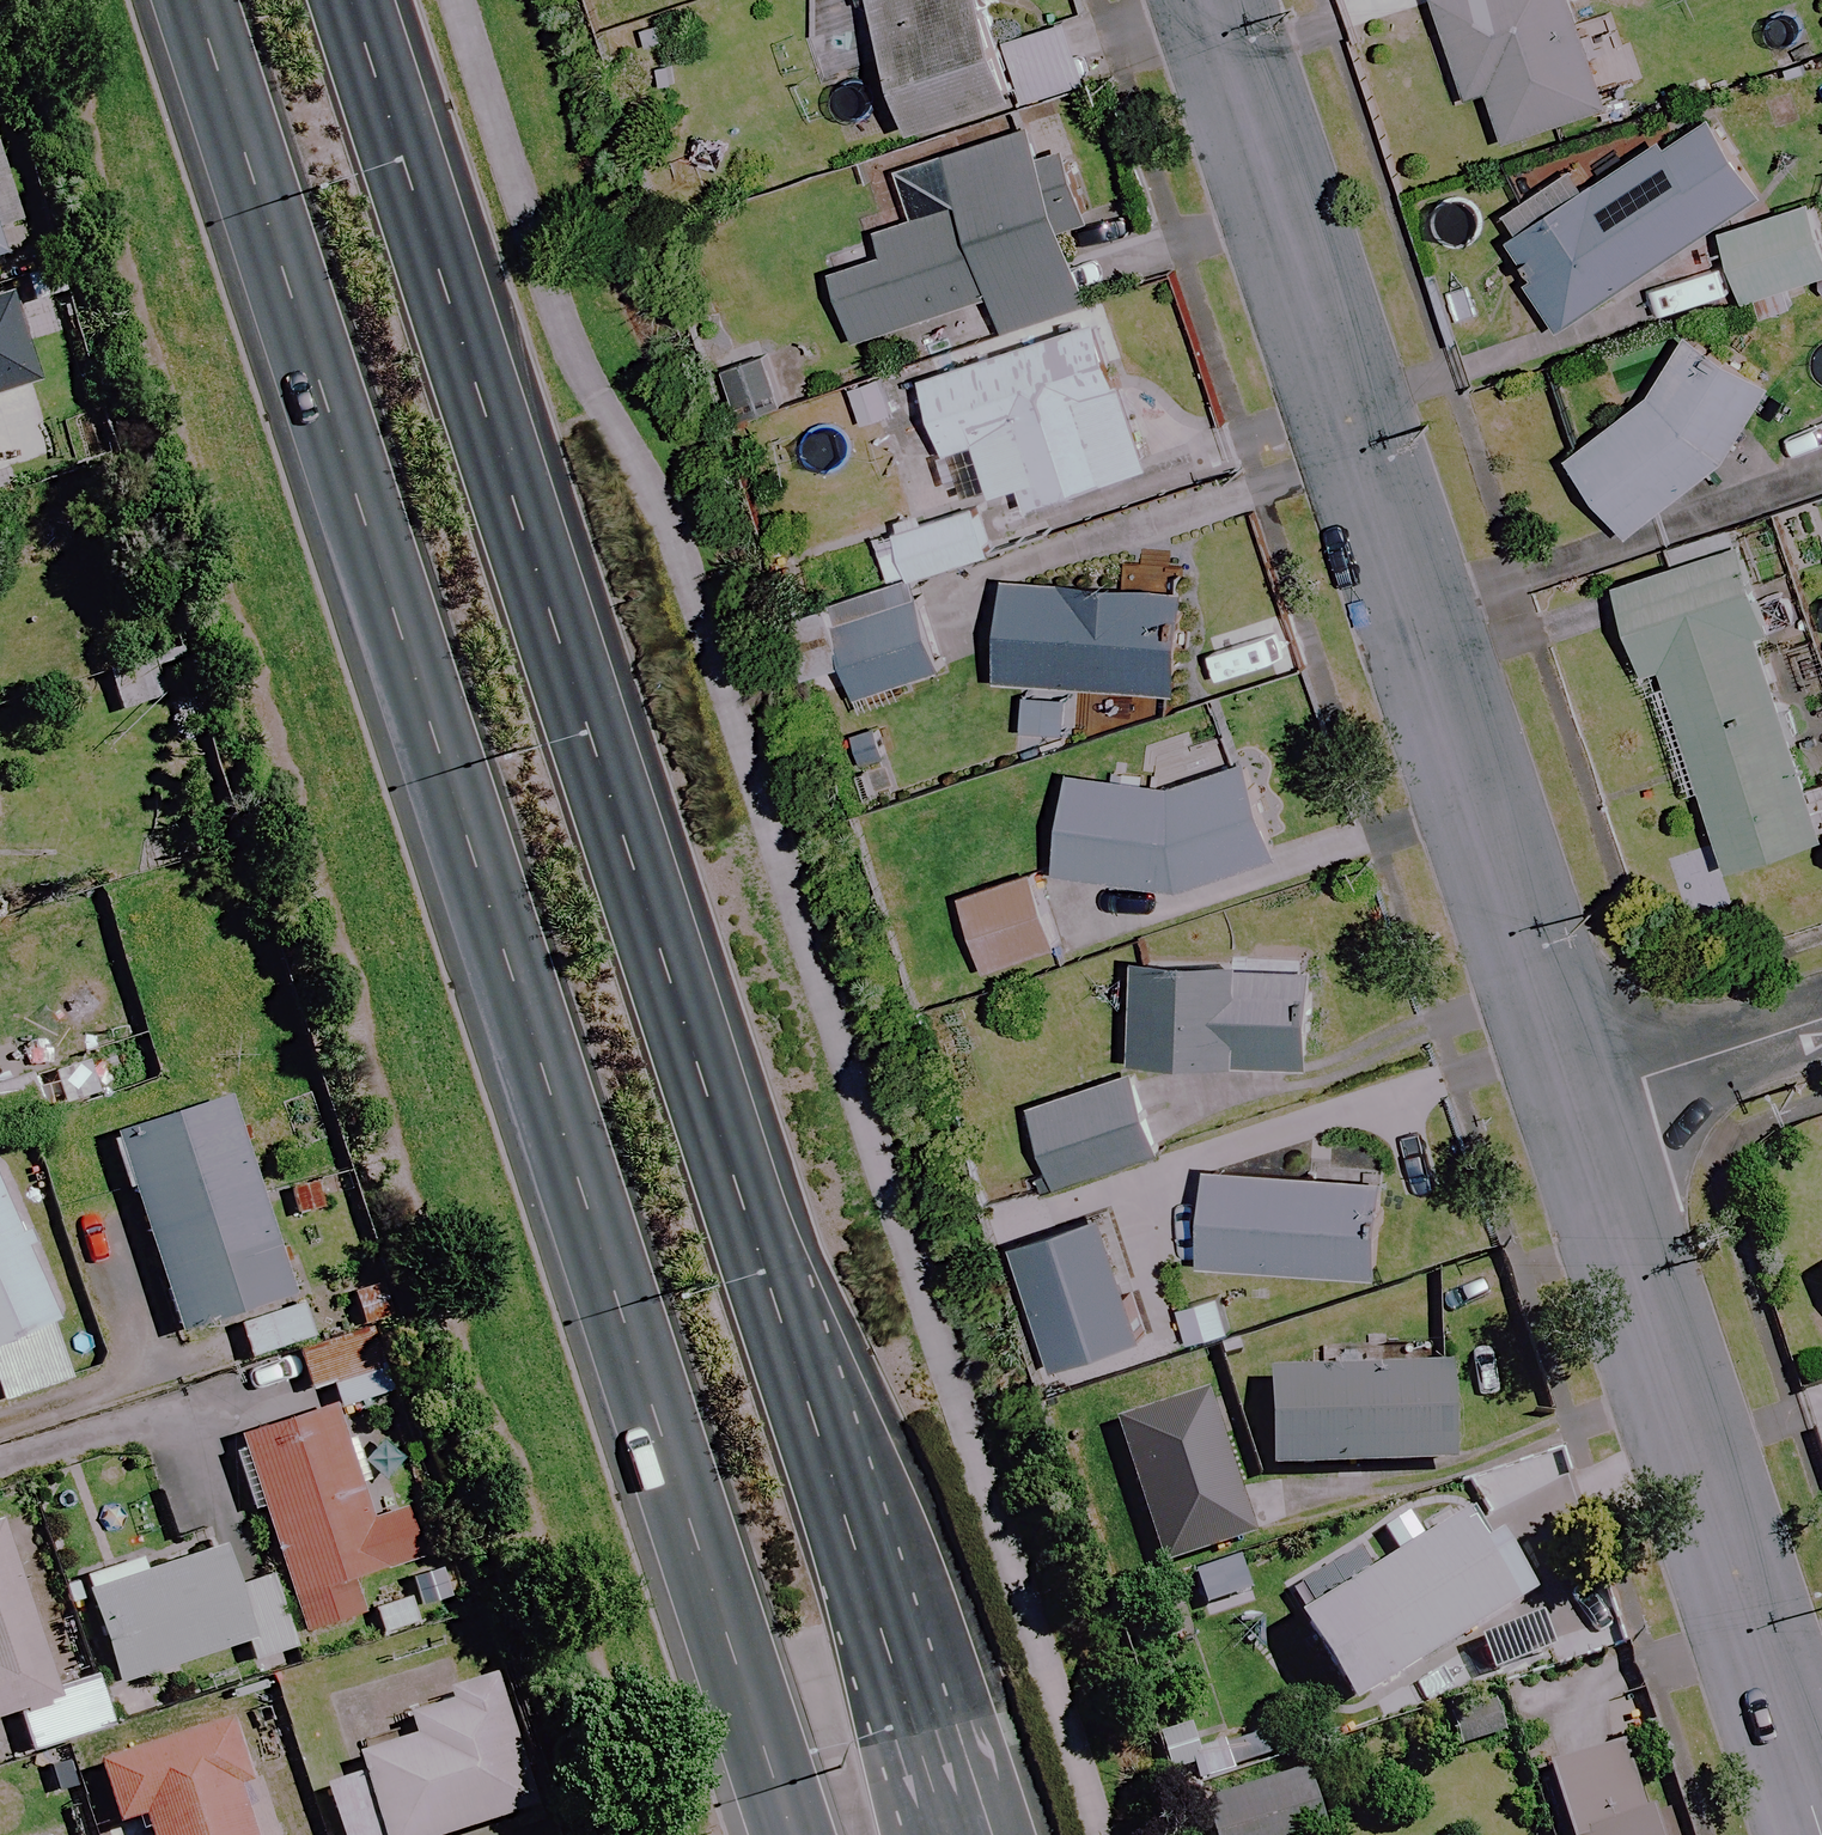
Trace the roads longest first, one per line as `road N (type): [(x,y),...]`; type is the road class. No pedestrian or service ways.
road 1 (primary): [(366,0),(965,1834)]
road 2 (primary): [(798,1834),(201,0)]
road 3 (residential): [(1580,1102),(1213,0)]
road 4 (residential): [(1821,1834),(1580,1102)]
road 5 (residential): [(1580,1102),(1821,1021)]

